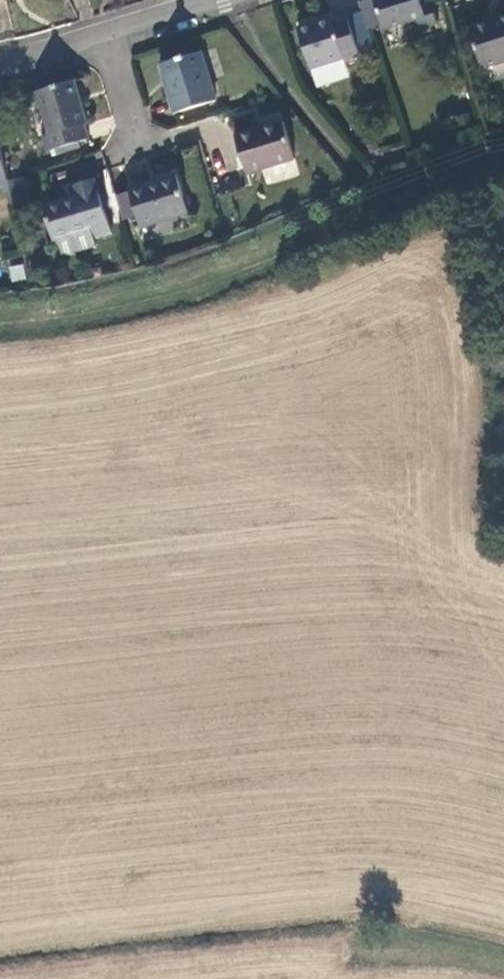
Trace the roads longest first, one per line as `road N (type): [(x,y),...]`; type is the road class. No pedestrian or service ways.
road 1 (residential): [(162,138),(139,146),(101,29)]
road 2 (residential): [(222,0),(101,29)]

